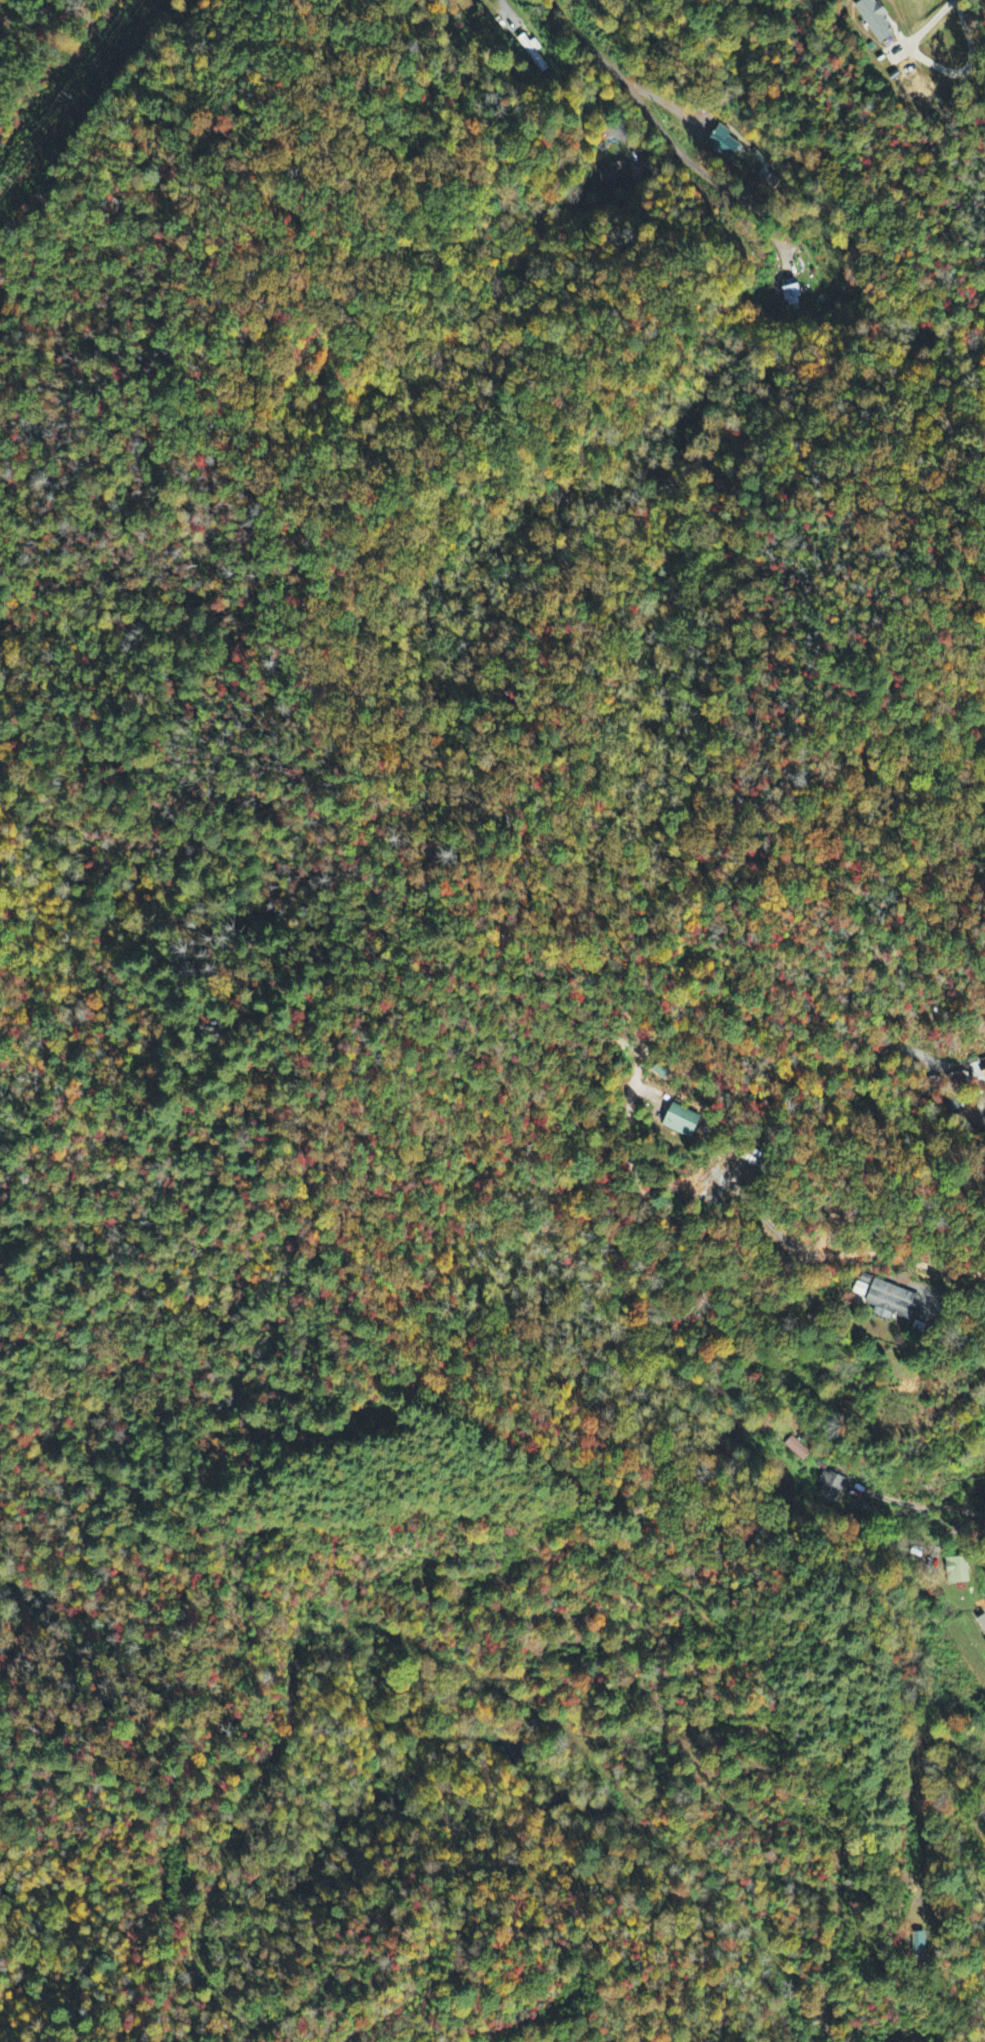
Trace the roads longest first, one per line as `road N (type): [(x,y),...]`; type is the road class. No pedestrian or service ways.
road 1 (residential): [(984,1276),(891,1254),(798,1258),(672,1219),(645,1198),(635,1177),(628,1103),(642,1092)]
road 2 (residential): [(551,0),(676,150),(759,218),(785,253)]

